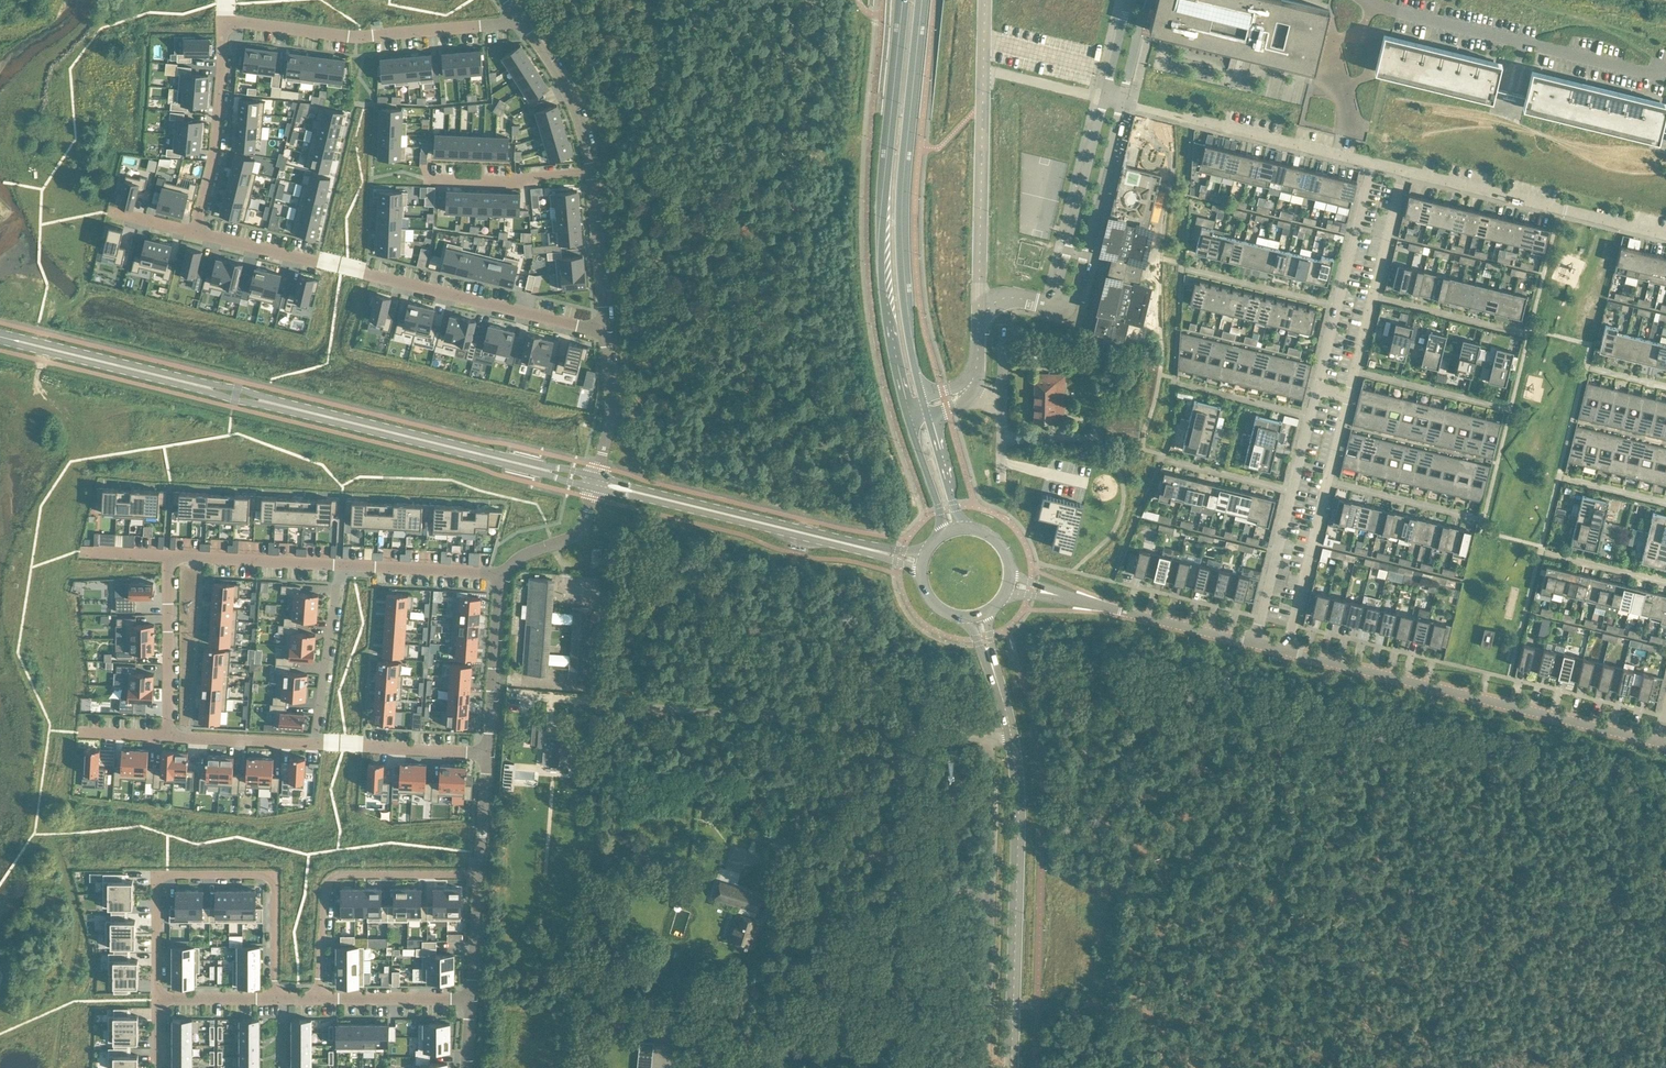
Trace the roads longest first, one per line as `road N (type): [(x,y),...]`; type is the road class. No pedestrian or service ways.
road 1 (residential): [(195,231),(605,328)]
road 2 (tertiary): [(906,0),(881,248),(907,411)]
road 3 (tertiary): [(1011,1067),(1018,798),(990,657)]
road 4 (tertiary): [(926,405),(898,248),(919,0)]
road 5 (unclassified): [(994,740),(599,703)]
road 6 (residential): [(1659,745),(1288,652)]
road 7 (residential): [(276,998),(270,877),(165,874),(158,883),(157,998)]
road 8 (residential): [(1054,309),(1073,308),(1148,0)]
road 9 (residential): [(1130,0),(1054,309)]
road 10 (residential): [(985,0),(979,314)]
road 11 (residential): [(1665,72),(1649,75),(1364,0)]
road 12 (residential): [(517,13),(484,26),(355,37),(224,21)]
road 13 (residential): [(1665,236),(1404,172)]
road 14 (residential): [(479,875),(334,876),(318,998)]
road 15 (residential): [(1256,644),(1318,390)]
road 16 (residential): [(1288,652),(1349,398)]
road 17 (tertiary): [(286,406),(537,467)]
road 18 (tertiary): [(654,496),(883,553)]
road 19 (residential): [(1318,390),(1373,164)]
road 20 (residential): [(1349,398),(1404,172)]
road 21 (residential): [(224,21),(215,150),(195,231)]
road 22 (residential): [(1256,644),(1062,596)]
road 23 (tertiary): [(0,336),(194,384)]
road 24 (residential): [(1373,164),(1183,118)]
road 25 (residential): [(505,573),(488,754)]
road 26 (residential): [(339,564),(315,744)]
road 27 (residential): [(168,736),(169,556)]
road 28 (residential): [(517,13),(573,103),(591,172)]
road 29 (residential): [(488,754),(315,744)]
road 30 (residential): [(339,564),(169,556)]
road 31 (residential): [(505,573),(339,564)]
road 32 (residential): [(591,172),(605,328)]
road 33 (residential): [(591,172),(513,183),(438,181)]
road 34 (residential): [(471,998),(318,998)]
road 35 (residential): [(605,328),(611,422),(598,477)]
road 36 (residential): [(315,744),(168,736)]
road 37 (tertiary): [(971,529),(953,503),(926,405)]
road 38 (residential): [(595,488),(578,531),(523,555),(505,573)]
road 39 (tertiary): [(907,411),(941,537)]
road 40 (residential): [(479,875),(471,998)]
road 41 (residential): [(979,314),(974,380),(958,395),(926,405)]
road 42 (residential): [(488,754),(479,875)]

